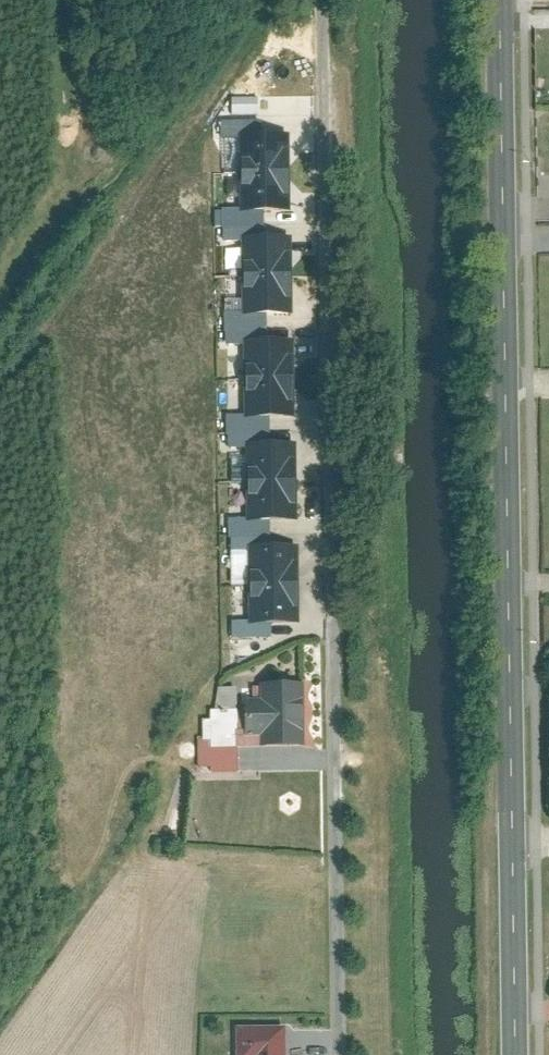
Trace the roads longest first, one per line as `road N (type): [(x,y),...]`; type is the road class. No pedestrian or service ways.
road 1 (tertiary): [(496,0),(518,1054)]
road 2 (residential): [(318,0),(339,1054)]

